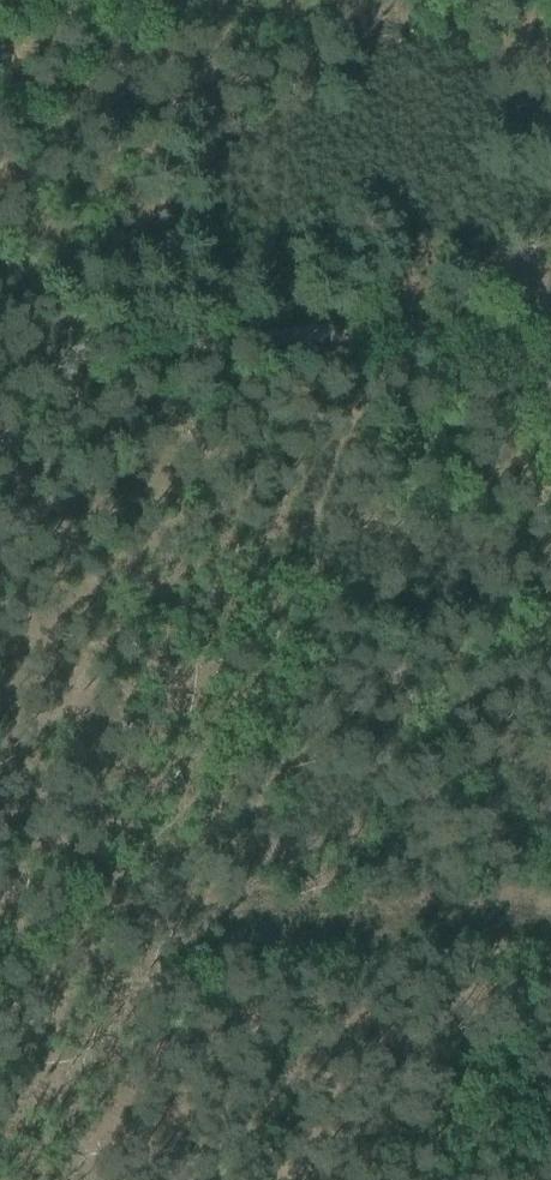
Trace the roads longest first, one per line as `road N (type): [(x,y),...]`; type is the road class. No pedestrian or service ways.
road 1 (track): [(0,358),(550,318)]
road 2 (track): [(23,974),(134,981),(199,966),(550,944)]

